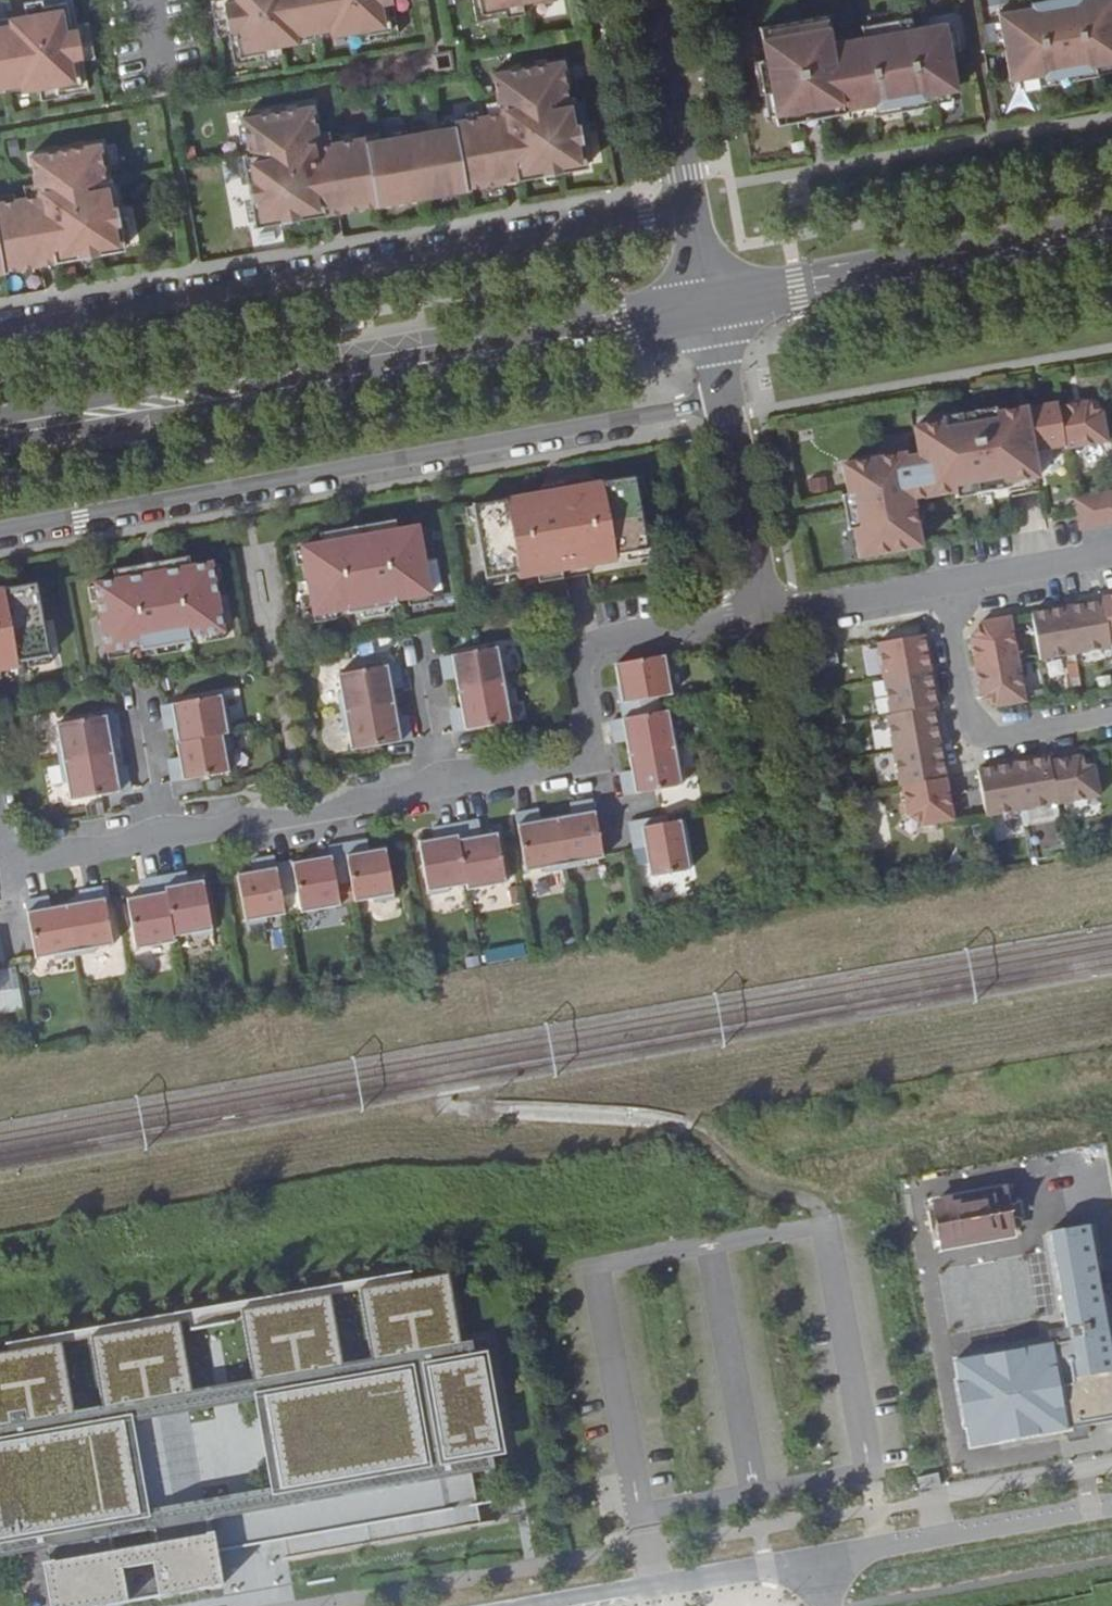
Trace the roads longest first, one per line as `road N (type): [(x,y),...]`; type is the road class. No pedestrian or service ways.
road 1 (secondary): [(0,432),(708,306)]
road 2 (residential): [(690,208),(0,331)]
road 3 (residential): [(763,611),(568,646),(588,761),(443,786)]
road 4 (secondary): [(708,306),(1111,234)]
road 5 (residential): [(763,611),(708,306)]
road 6 (residential): [(938,579),(965,737),(1111,710)]
road 7 (tertiary): [(525,1605),(821,1553)]
road 8 (tertiary): [(821,1553),(1111,1502)]
road 9 (residential): [(443,786),(159,837)]
road 10 (secondary): [(652,0),(690,208)]
road 11 (residential): [(159,837),(11,863),(0,808)]
road 12 (residential): [(938,579),(763,611)]
road 13 (residential): [(1111,548),(938,579)]
road 14 (residential): [(422,661),(443,786)]
road 15 (residential): [(141,716),(159,837)]

